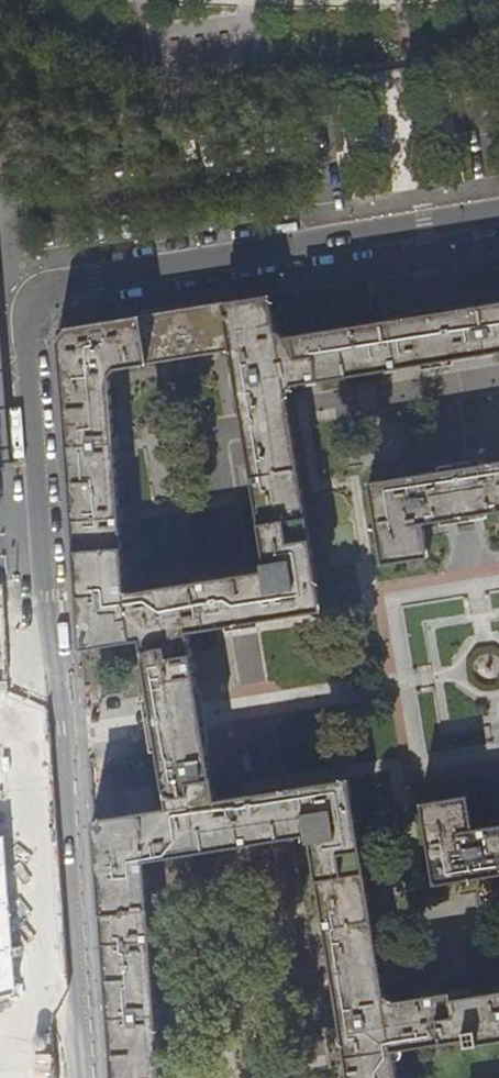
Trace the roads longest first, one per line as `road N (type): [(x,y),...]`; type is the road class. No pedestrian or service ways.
road 1 (unclassified): [(498,213),(34,292),(33,405),(64,736),(82,1077)]

